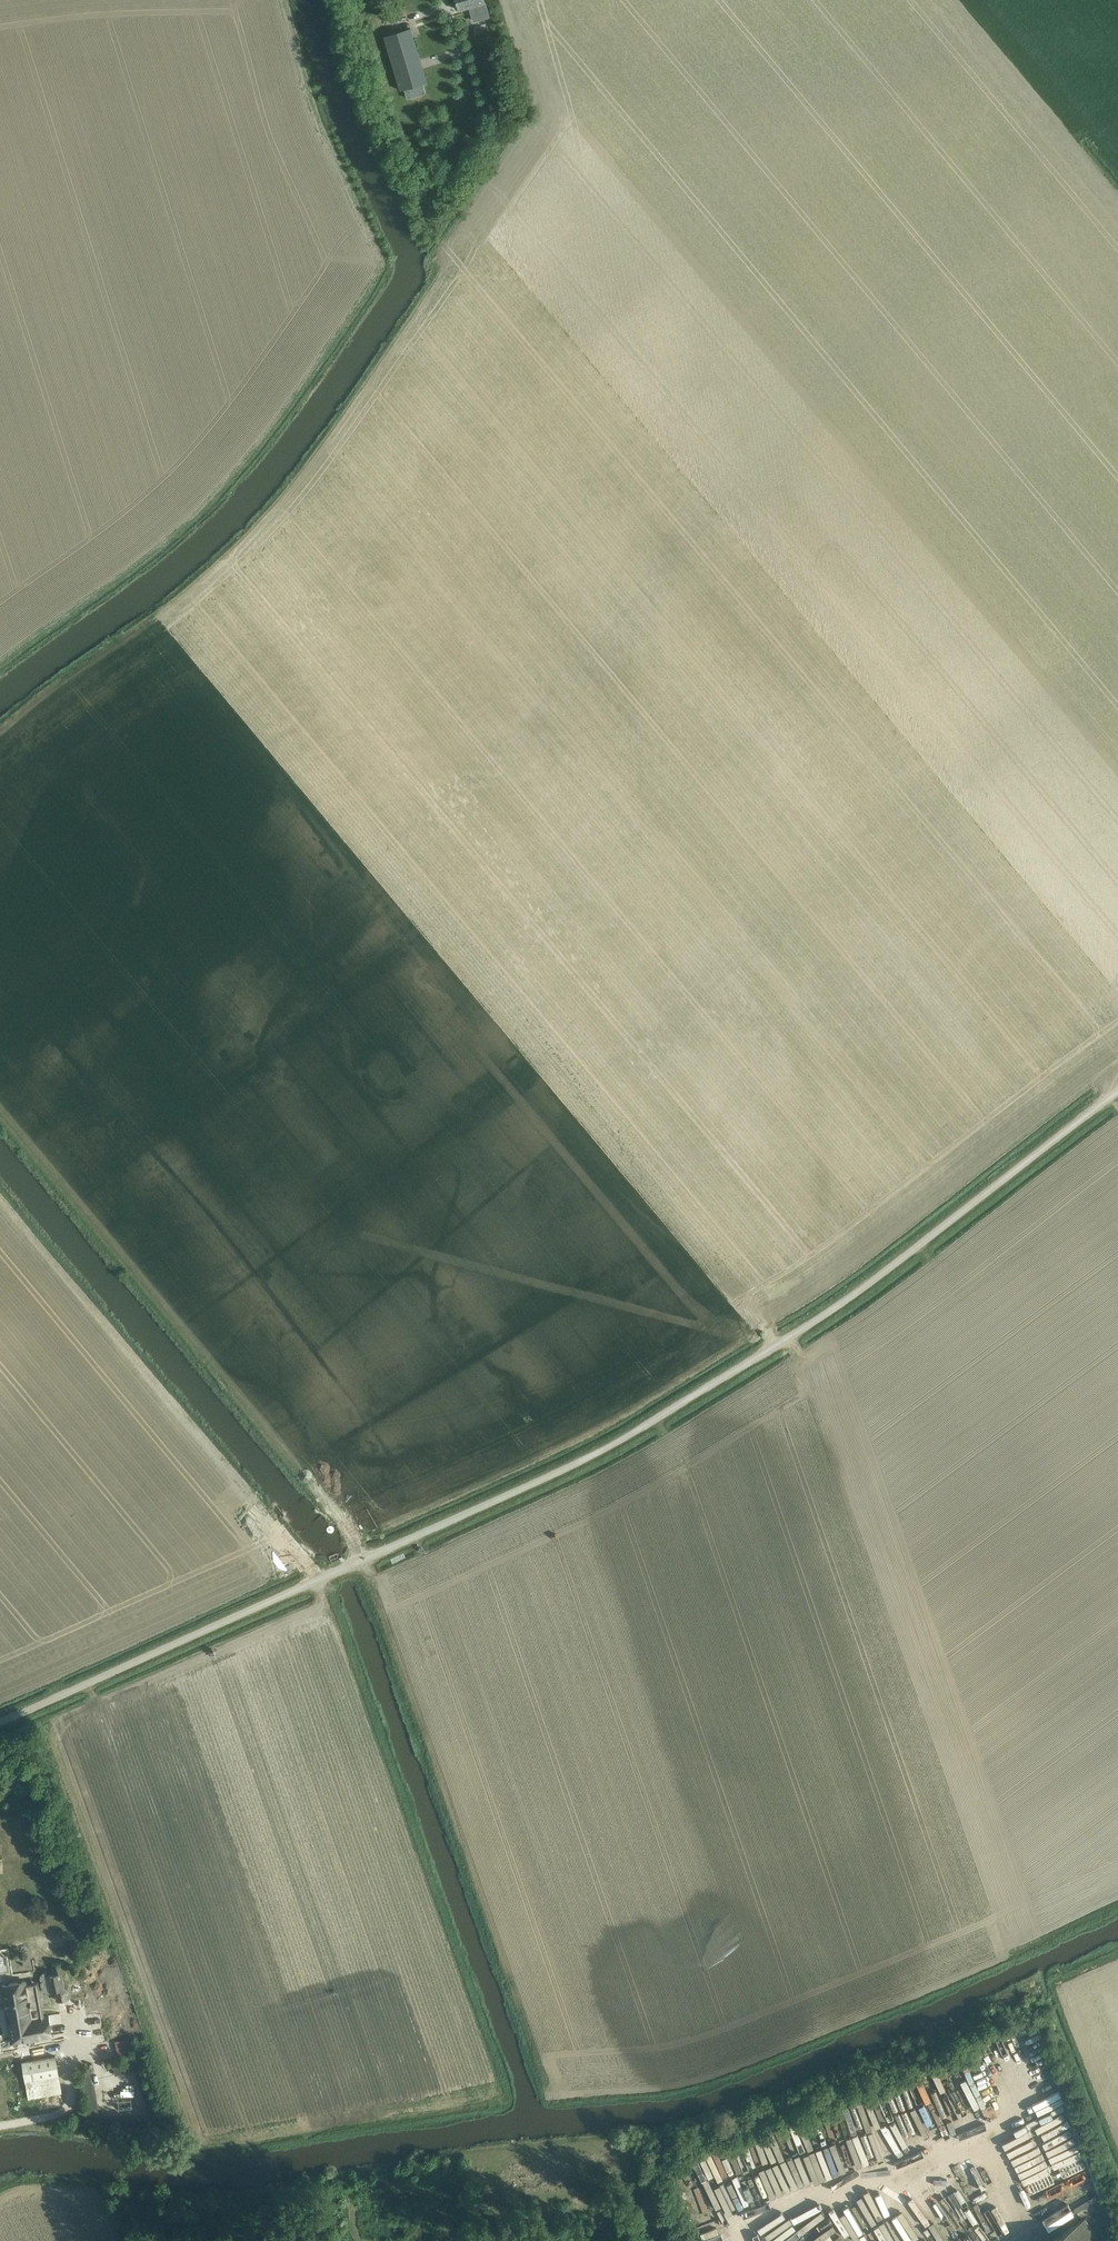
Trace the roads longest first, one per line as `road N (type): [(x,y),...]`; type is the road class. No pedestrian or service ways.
road 1 (residential): [(0,1722),(615,1444),(830,1311),(1117,1092)]

